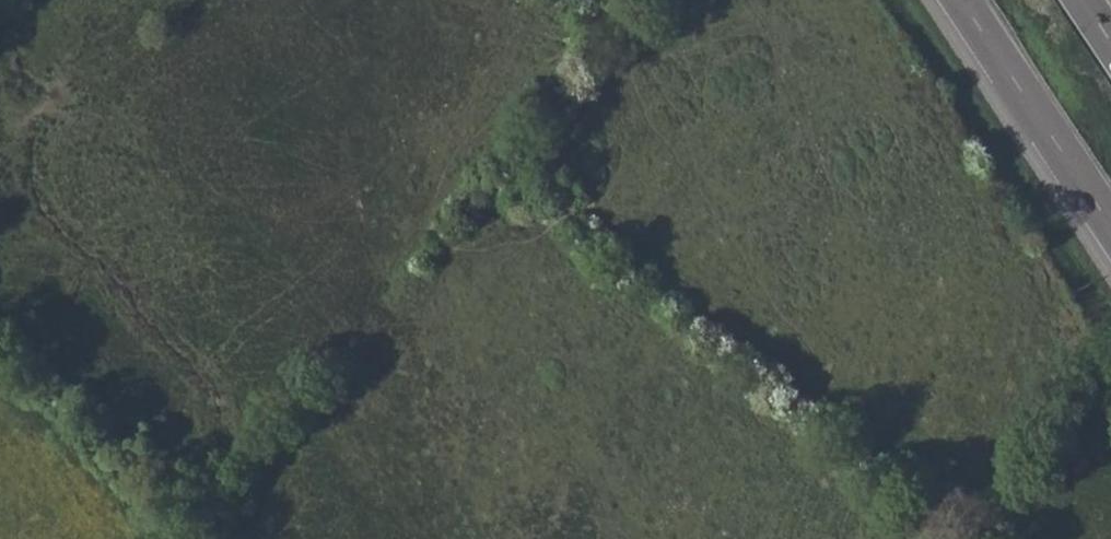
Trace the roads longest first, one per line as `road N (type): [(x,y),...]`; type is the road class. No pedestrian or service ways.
road 1 (trunk): [(963,0),(1110,223)]

